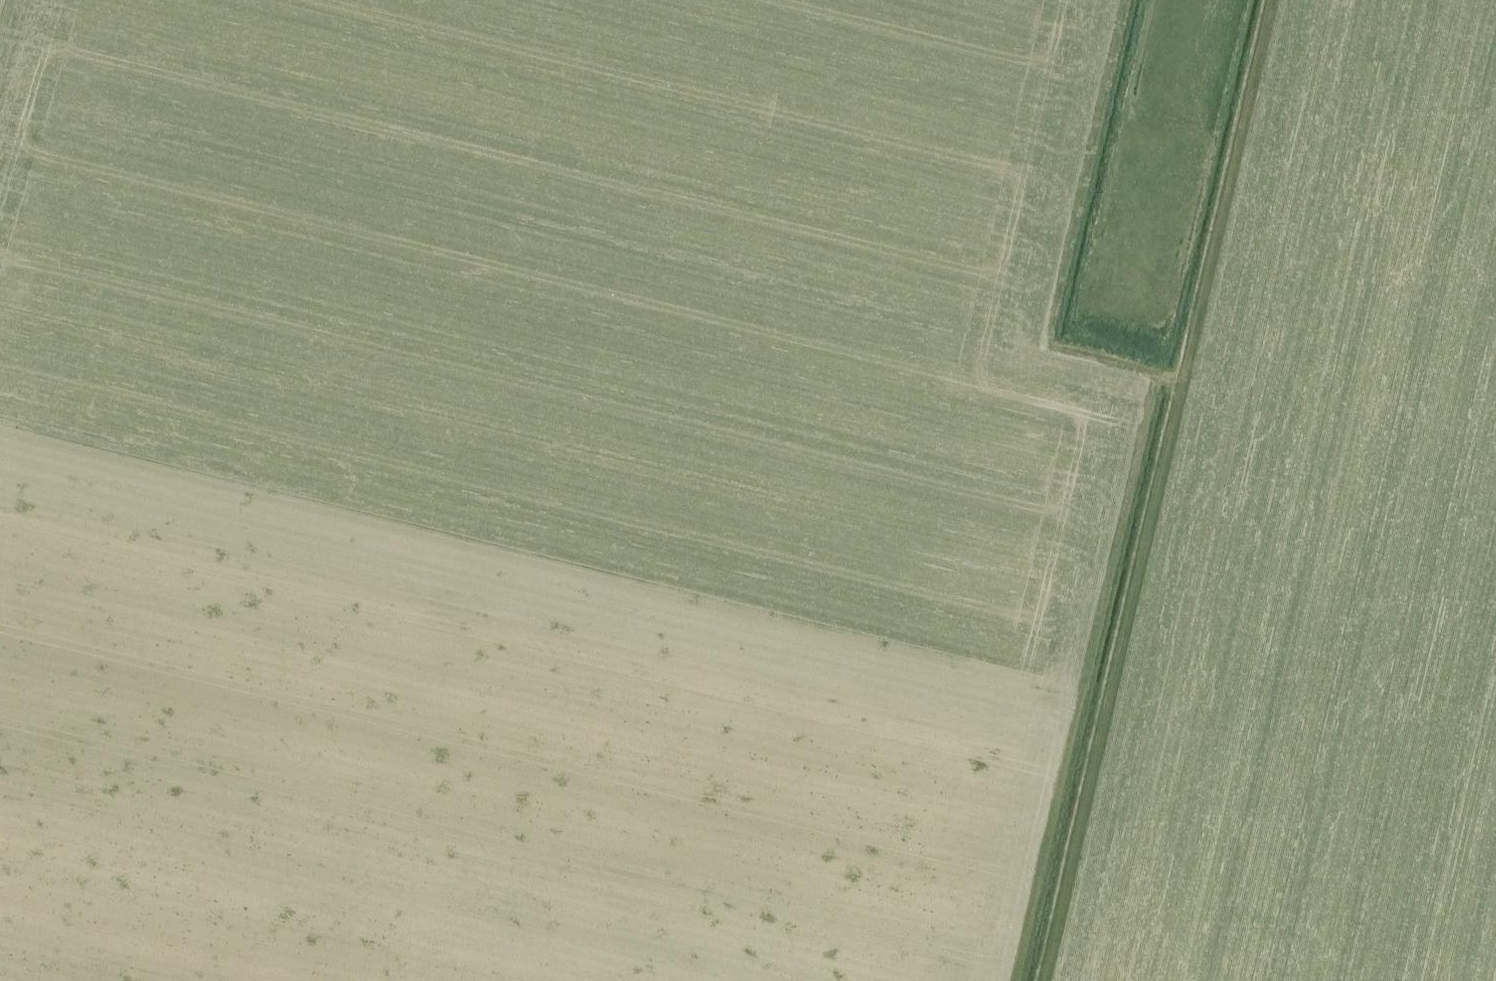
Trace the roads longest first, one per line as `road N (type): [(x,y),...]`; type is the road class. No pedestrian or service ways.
road 1 (track): [(1128,0),(1050,345),(1183,377),(1271,0)]
road 2 (track): [(1044,980),(1183,377)]

